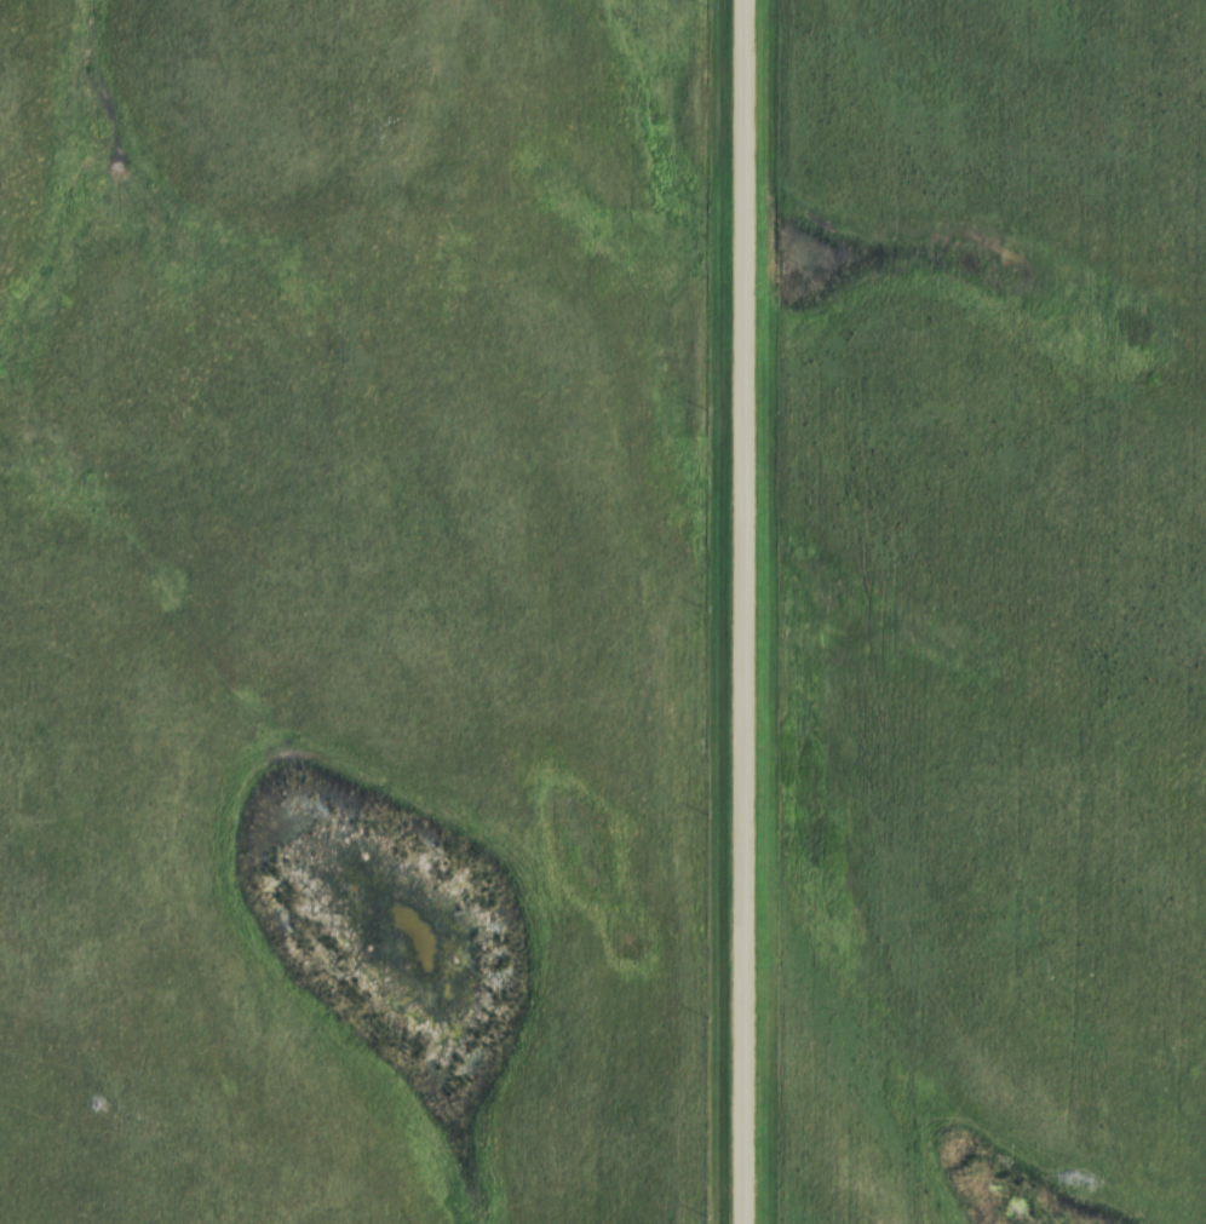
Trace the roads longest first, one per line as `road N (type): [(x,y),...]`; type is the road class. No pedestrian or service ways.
road 1 (residential): [(762,1223),(749,0)]

